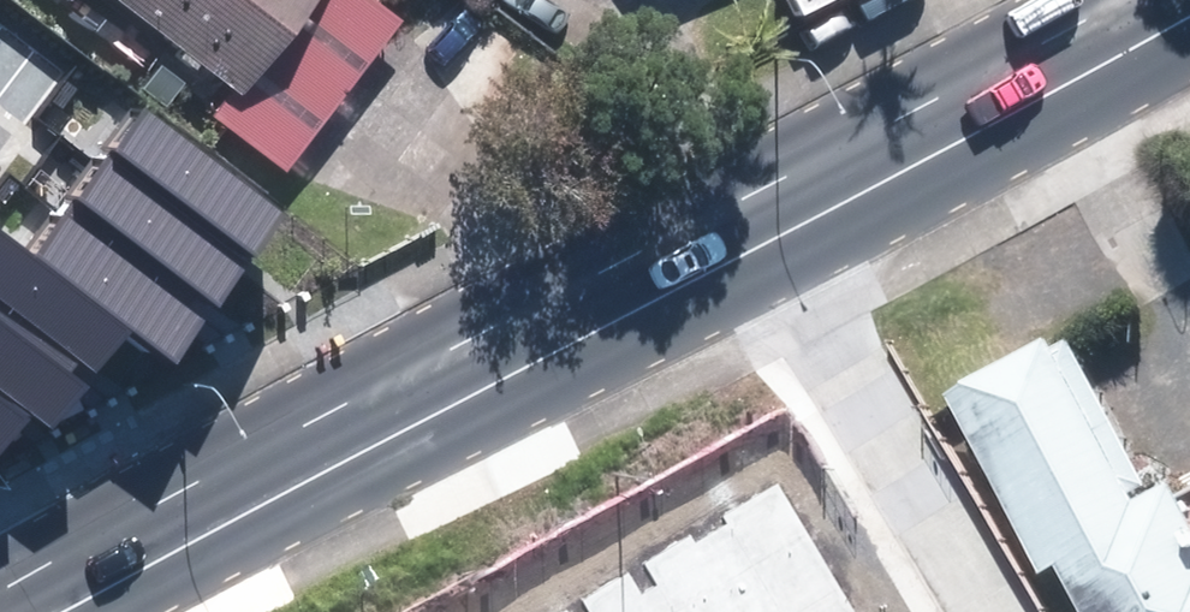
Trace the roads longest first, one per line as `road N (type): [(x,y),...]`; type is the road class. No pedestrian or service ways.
road 1 (secondary): [(16,611),(737,229)]
road 2 (secondary): [(737,229),(1173,0)]
road 3 (residential): [(737,229),(964,611)]

